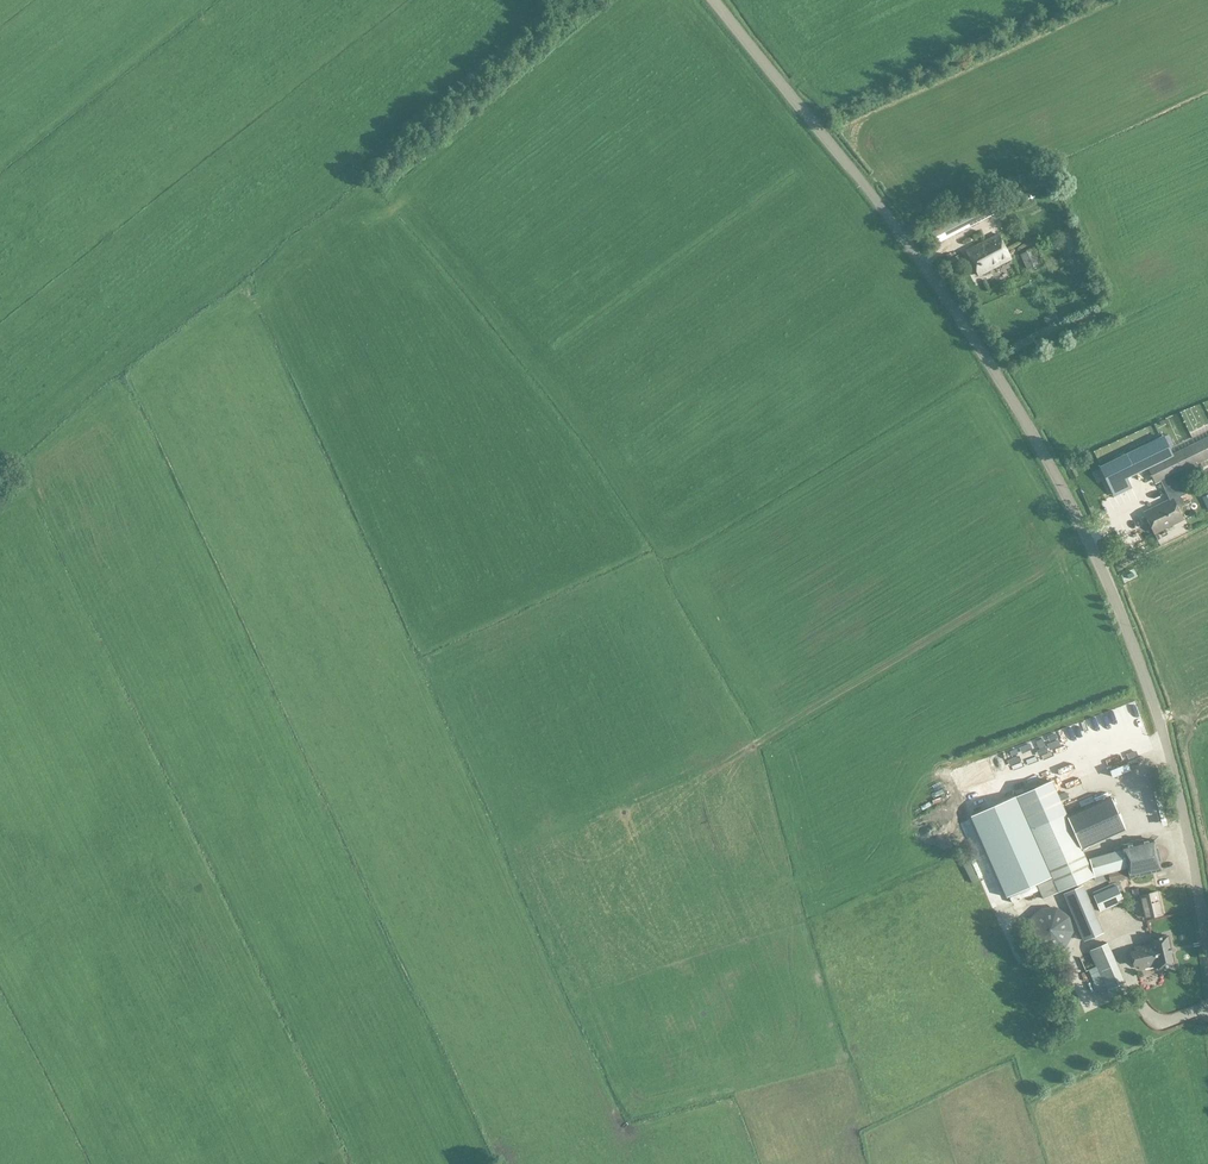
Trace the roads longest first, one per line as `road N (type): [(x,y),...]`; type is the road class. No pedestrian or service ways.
road 1 (residential): [(1207,957),(1162,723),(1072,504),(946,290),(712,0)]

